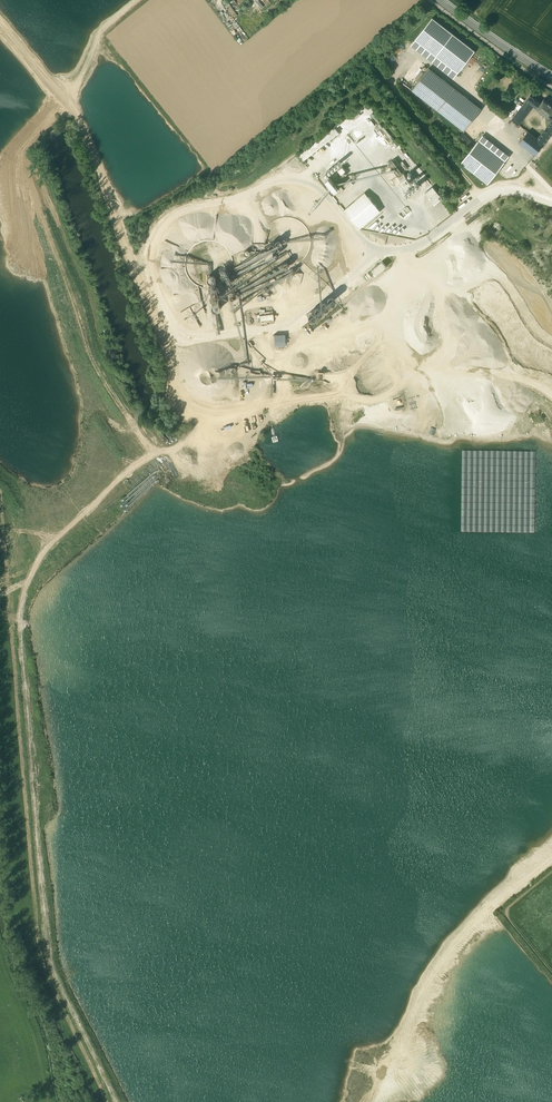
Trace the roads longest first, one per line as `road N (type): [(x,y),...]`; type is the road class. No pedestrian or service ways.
road 1 (track): [(377,260),(321,193),(292,183),(177,220),(157,245),(146,295),(167,346),(284,329),(354,272)]
road 2 (track): [(146,295),(76,111),(0,15)]
road 3 (track): [(377,260),(404,255),(407,277),(398,291),(321,333),(270,374)]
road 4 (secondary): [(551,76),(442,0)]
road 5 (track): [(403,256),(426,247),(509,184)]
road 6 (track): [(551,878),(509,916),(551,971)]
road 7 (track): [(438,238),(358,142)]

